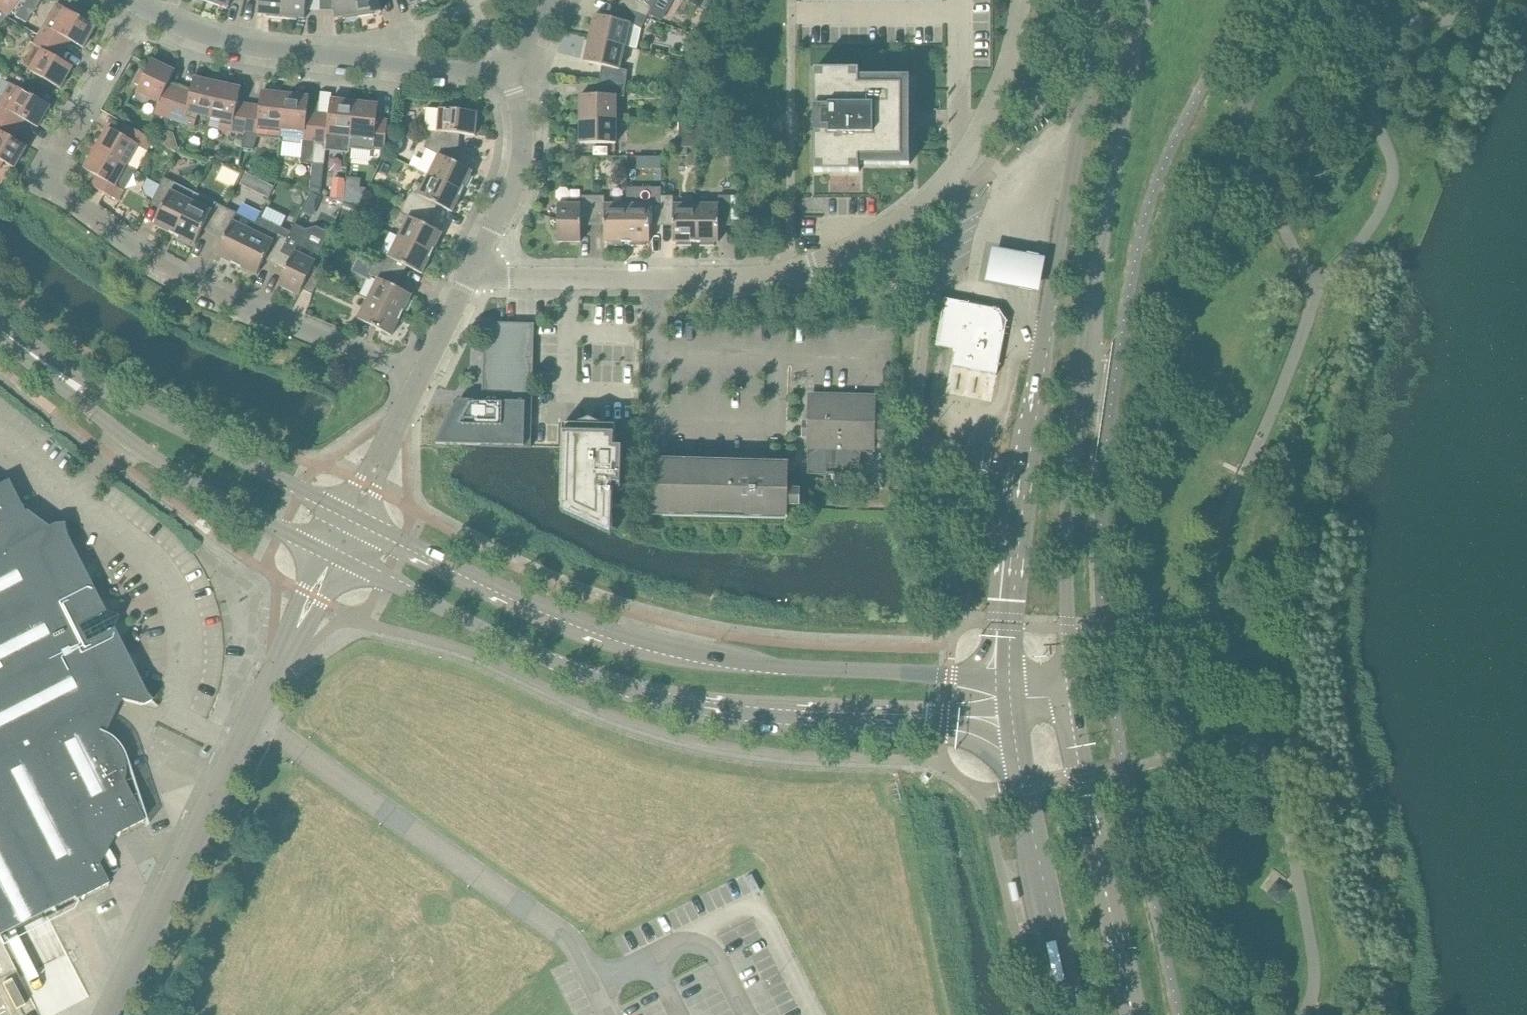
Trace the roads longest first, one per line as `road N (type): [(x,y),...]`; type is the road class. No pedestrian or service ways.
road 1 (tertiary): [(334,555),(564,667),(673,703),(743,714),(1013,722)]
road 2 (secondary): [(1074,694),(1072,444),(1143,0)]
road 3 (residential): [(479,259),(515,272),(777,276),(864,247),(956,163),(994,105),(1020,0)]
road 4 (tertiary): [(1009,677),(734,663),(615,640),(453,571),(351,514)]
road 5 (secondary): [(1104,0),(1042,353),(1009,677)]
road 6 (residential): [(422,376),(227,298),(67,202),(53,166),(104,62)]
road 7 (unclassified): [(276,666),(110,1014)]
road 8 (residential): [(133,8),(231,45),(454,70),(502,67)]
road 9 (tertiary): [(48,366),(76,399),(202,489),(334,555)]
road 10 (tertiary): [(351,514),(48,366)]
road 11 (secondary): [(1140,1014),(1074,694)]
road 12 (secondary): [(1013,722),(1073,1014)]
road 13 (residential): [(479,259),(513,190),(523,146),(516,91),(502,67)]
road 14 (residential): [(422,376),(479,259)]
road 15 (unclassified): [(276,666),(332,582),(334,555)]
road 16 (unclassified): [(334,555),(304,590),(276,666)]

